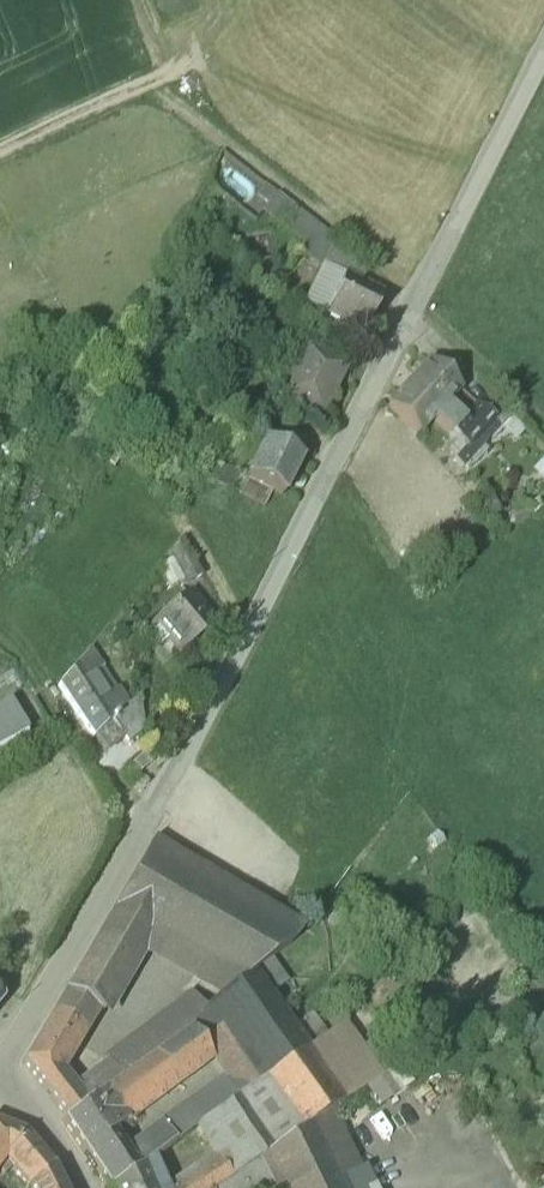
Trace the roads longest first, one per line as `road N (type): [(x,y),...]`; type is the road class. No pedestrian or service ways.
road 1 (residential): [(0,1070),(283,580),(458,225)]
road 2 (track): [(141,829),(28,659),(0,632)]
road 3 (unclassified): [(458,225),(543,54)]
road 4 (track): [(543,433),(414,314)]
road 5 (residential): [(0,1085),(30,1107),(86,1187)]

